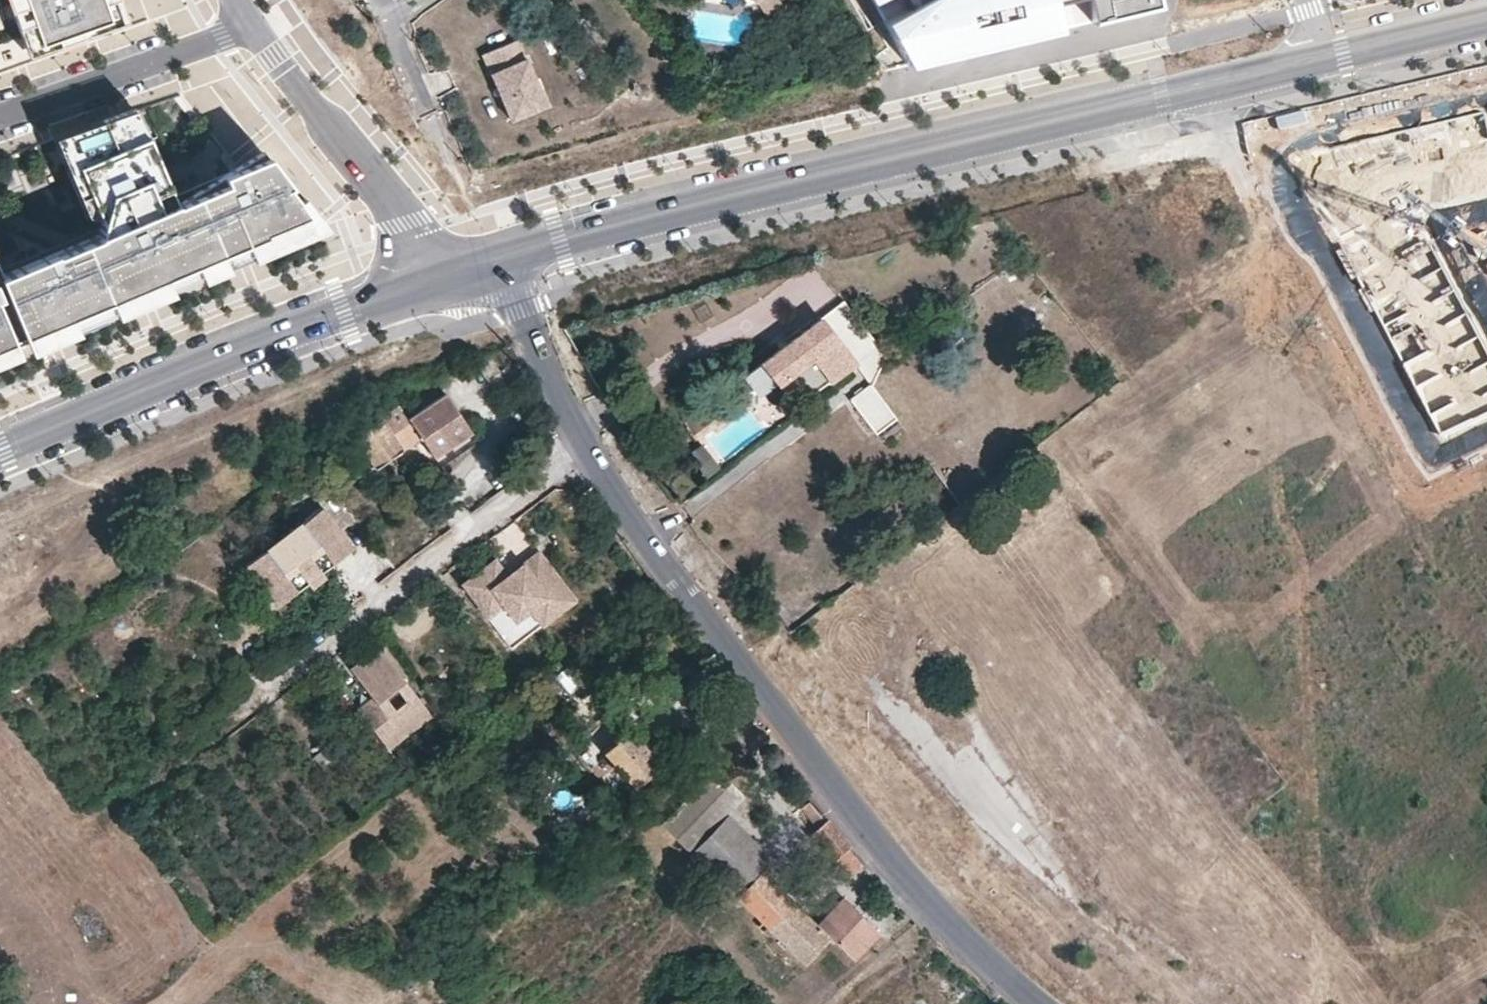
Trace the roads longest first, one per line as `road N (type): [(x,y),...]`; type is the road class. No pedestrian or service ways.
road 1 (tertiary): [(500,264),(1486,16)]
road 2 (unknown): [(859,824),(1486,482)]
road 3 (tertiary): [(859,824),(584,442),(500,264)]
road 4 (unknown): [(1203,84),(1416,515),(1486,641)]
road 5 (tertiary): [(0,451),(343,311),(453,277)]
road 6 (residential): [(52,671),(235,1003)]
road 7 (tertiary): [(247,23),(453,277)]
road 8 (residential): [(613,1003),(859,824)]
road 9 (residential): [(247,23),(0,111)]
road 10 (tertiary): [(1035,1003),(859,824)]
road 11 (residential): [(445,161),(385,0)]

